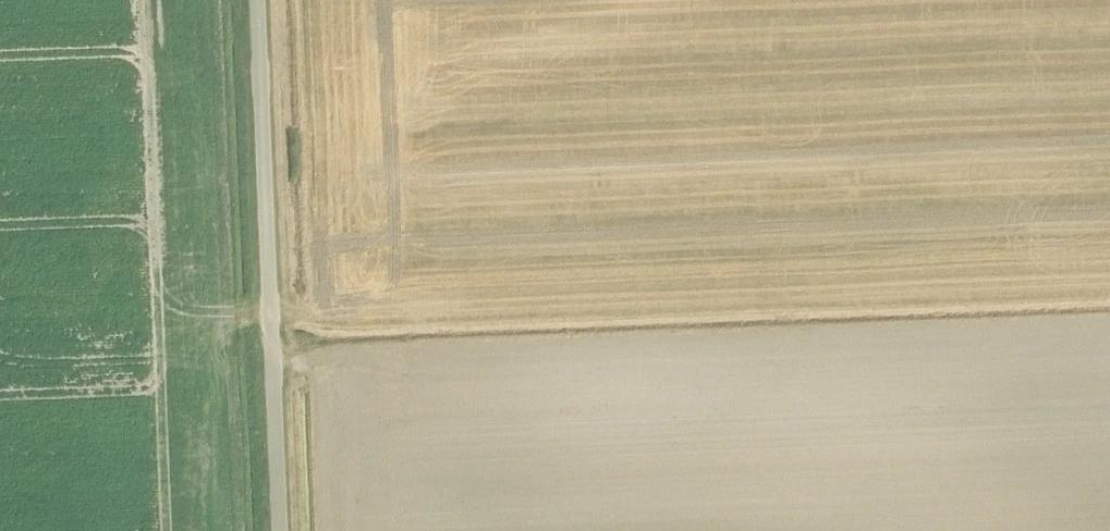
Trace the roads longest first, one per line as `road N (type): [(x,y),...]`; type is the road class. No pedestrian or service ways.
road 1 (unclassified): [(283,530),(259,0)]

